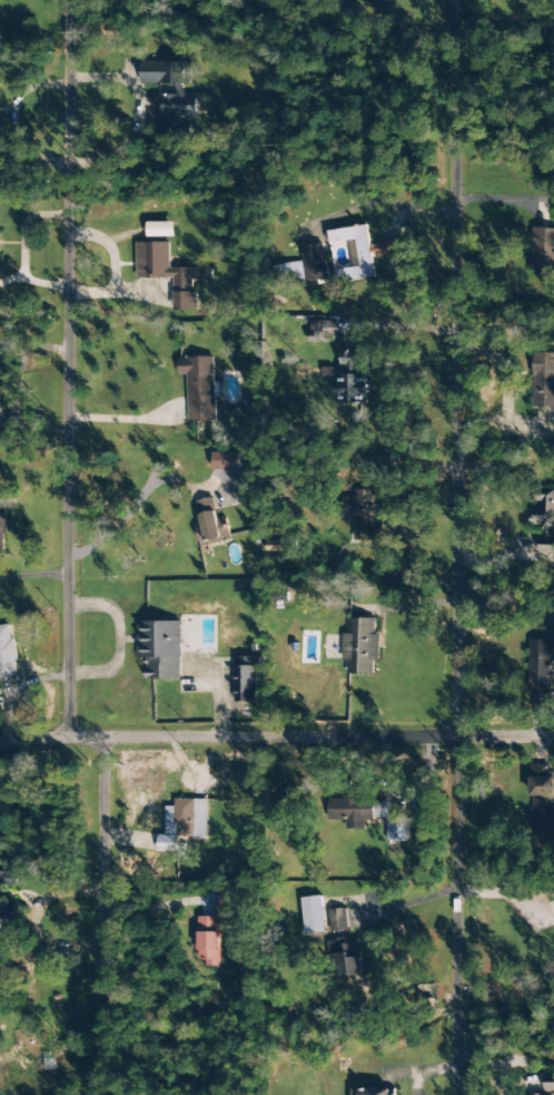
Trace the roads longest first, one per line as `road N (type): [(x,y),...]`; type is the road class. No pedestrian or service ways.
road 1 (residential): [(457,1094),(457,0)]
road 2 (residential): [(67,734),(68,0)]
road 3 (residential): [(553,726),(0,735)]
road 4 (residential): [(106,1094),(108,734)]

